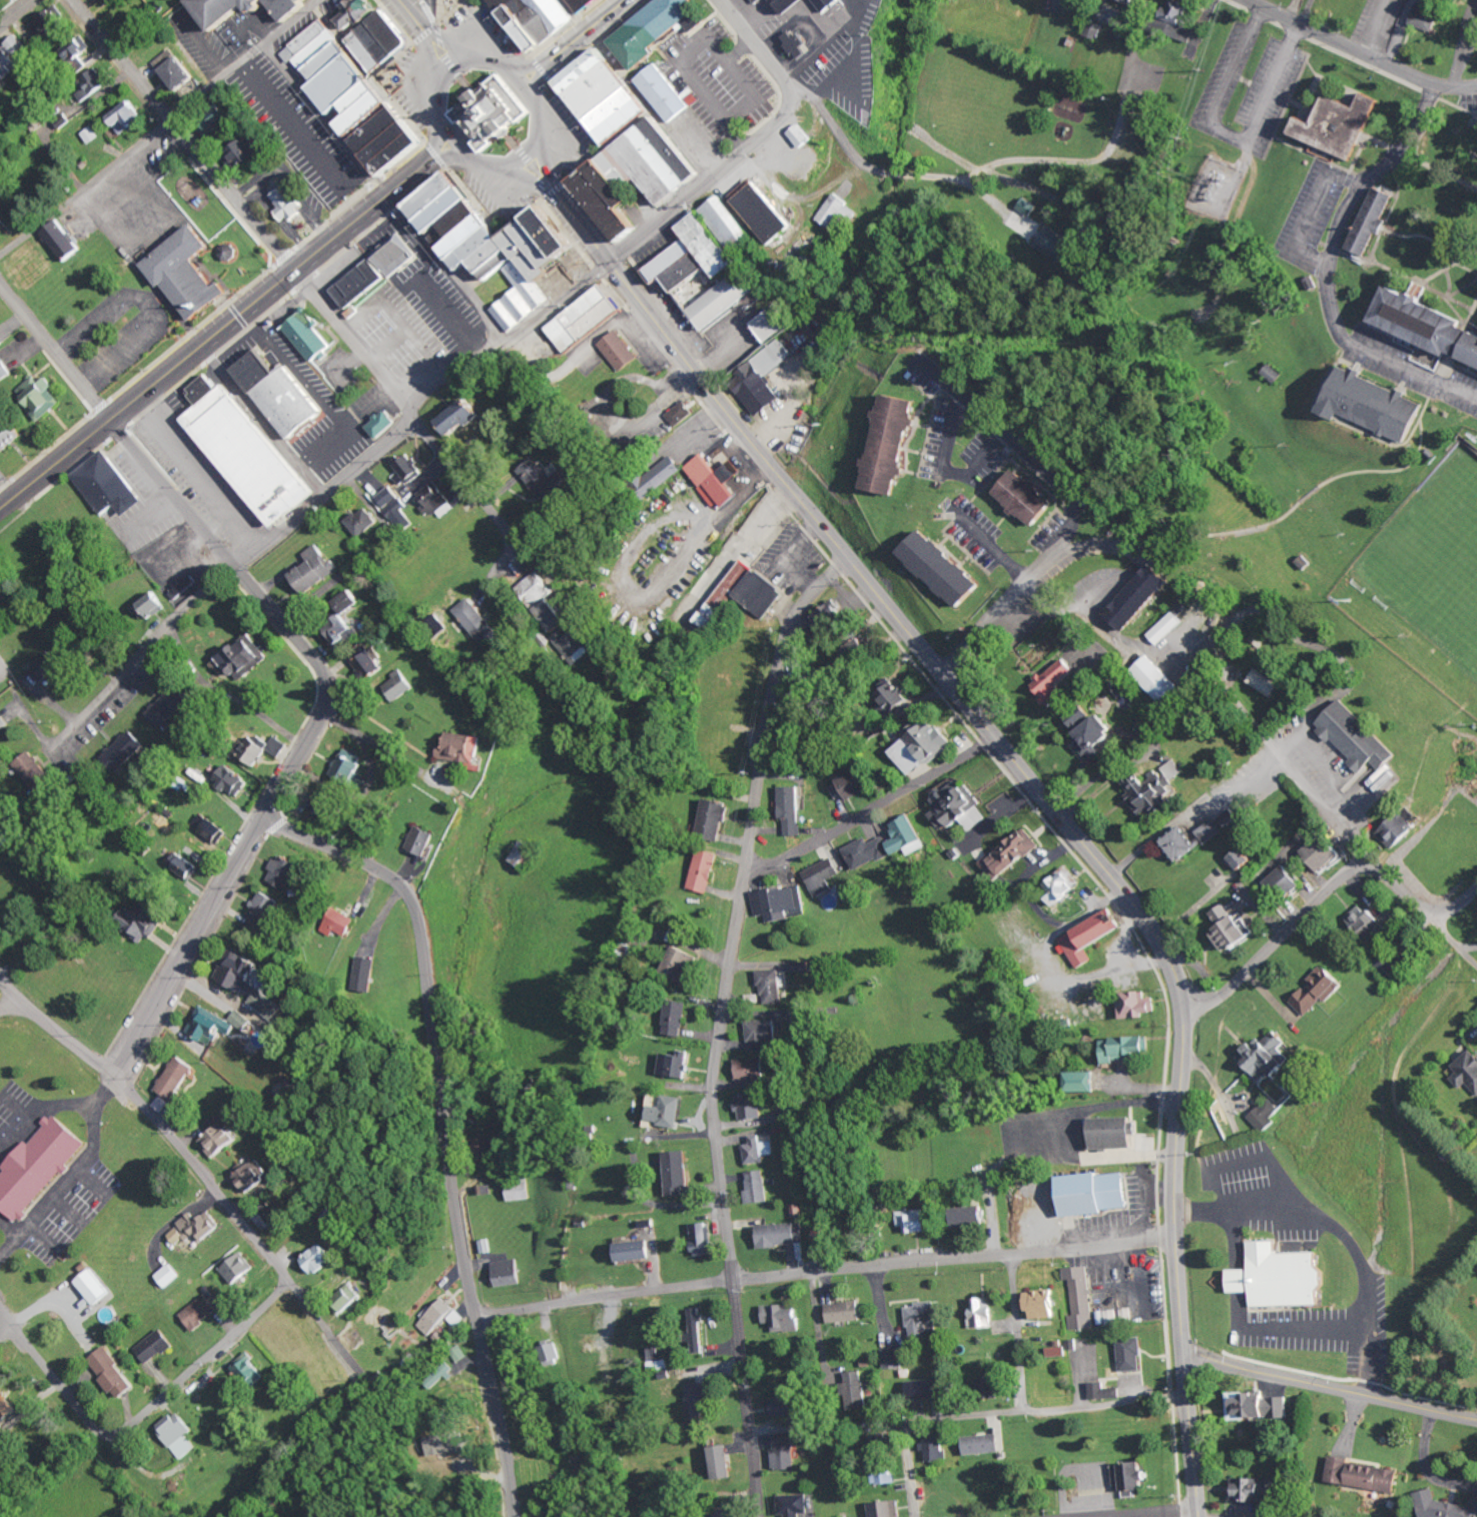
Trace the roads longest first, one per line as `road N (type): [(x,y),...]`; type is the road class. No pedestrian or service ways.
road 1 (primary): [(548,184),(1162,949),(1182,1015),(1174,1240),(1199,1516)]
road 2 (residential): [(759,1516),(717,1152),(716,1046),(788,636),(808,599),(849,562)]
road 3 (residential): [(517,1516),(461,1232),(420,915),(378,868),(265,822)]
road 4 (residential): [(116,1080),(329,701),(323,668),(116,424)]
road 5 (residential): [(63,744),(181,609),(361,469),(441,382),(542,323),(611,266)]
road 6 (residential): [(1174,1240),(478,1314)]
road 7 (primary): [(0,520),(434,166)]
road 8 (residential): [(341,1409),(289,1334),(280,1267),(149,1111),(0,982)]
road 9 (residential): [(1431,86),(1416,130),(1344,211),(1329,280),(1339,327),(1357,346),(1476,397)]
road 10 (residential): [(0,258),(322,0)]
road 11 (residential): [(286,1283),(115,1435),(87,1421),(0,1311)]
road 12 (residential): [(504,347),(268,45)]
road 13 (residential): [(611,266),(791,113),(785,79),(719,0)]
road 14 (residential): [(916,1516),(907,1433),(919,1423),(1187,1397)]
road 15 (residential): [(1476,889),(1455,907),(1433,911),(1379,874),(1352,874),(1225,994),(1182,1015)]
road 16 (residential): [(301,278),(75,0)]
road 17 (residential): [(301,278),(529,551)]
road 18 (secondary): [(1183,1362),(1476,1421)]
road 19 (residential): [(992,738),(743,881)]
road 20 (residential): [(1247,0),(1431,86),(1476,87)]
road 21 (residential): [(943,677),(1062,557),(1096,545),(1136,548)]
road 22 (residential): [(116,424),(0,284)]
road 23 (residential): [(1373,872),(1271,745)]
road 24 (residential): [(1012,1255),(1021,1413)]

